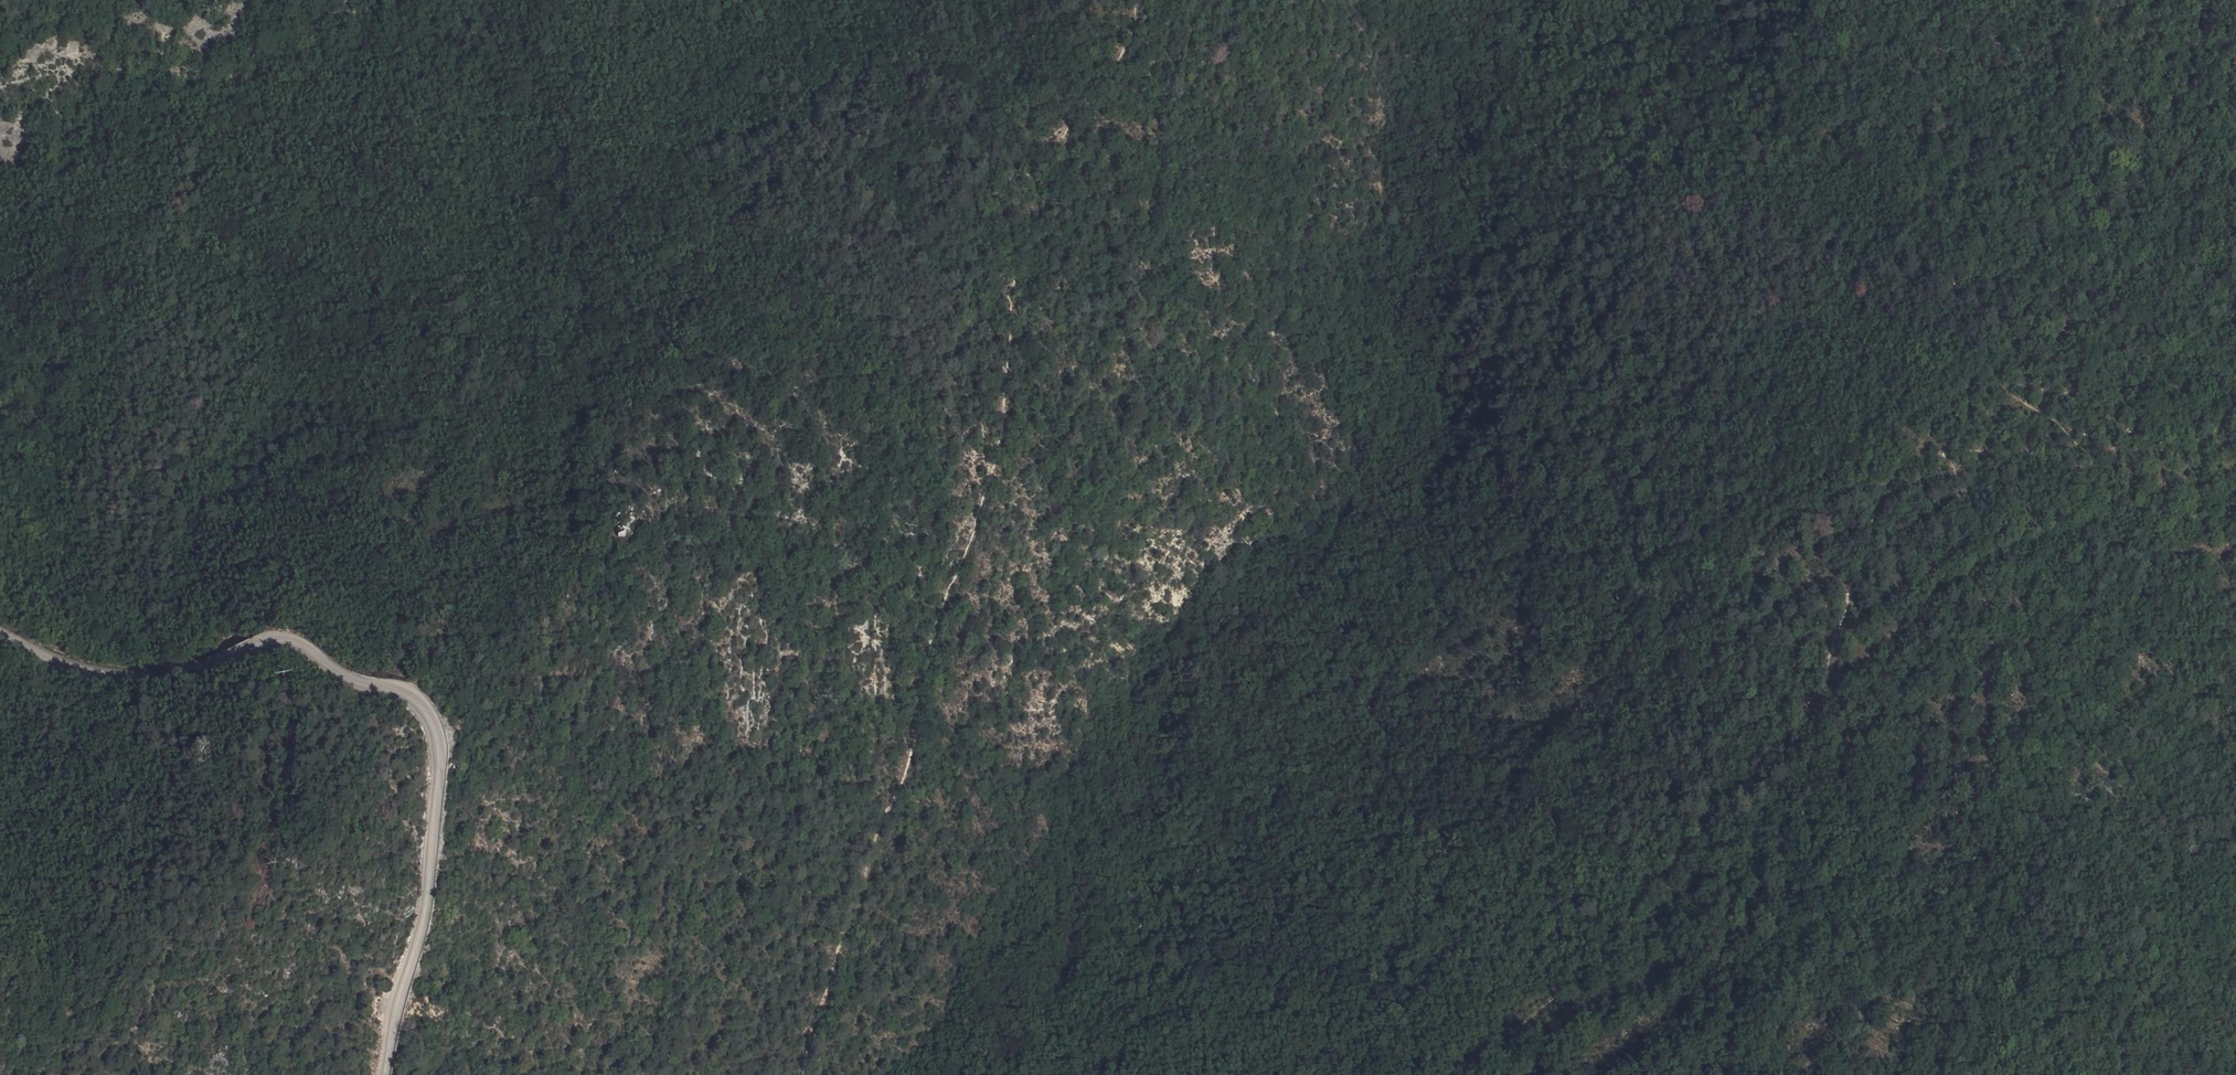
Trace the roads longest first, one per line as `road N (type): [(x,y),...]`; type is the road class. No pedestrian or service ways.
road 1 (secondary): [(0,632),(71,660),(151,672),(277,637),(297,640),(360,680),(420,696),(441,751),(436,815),(422,932),(386,1074)]

